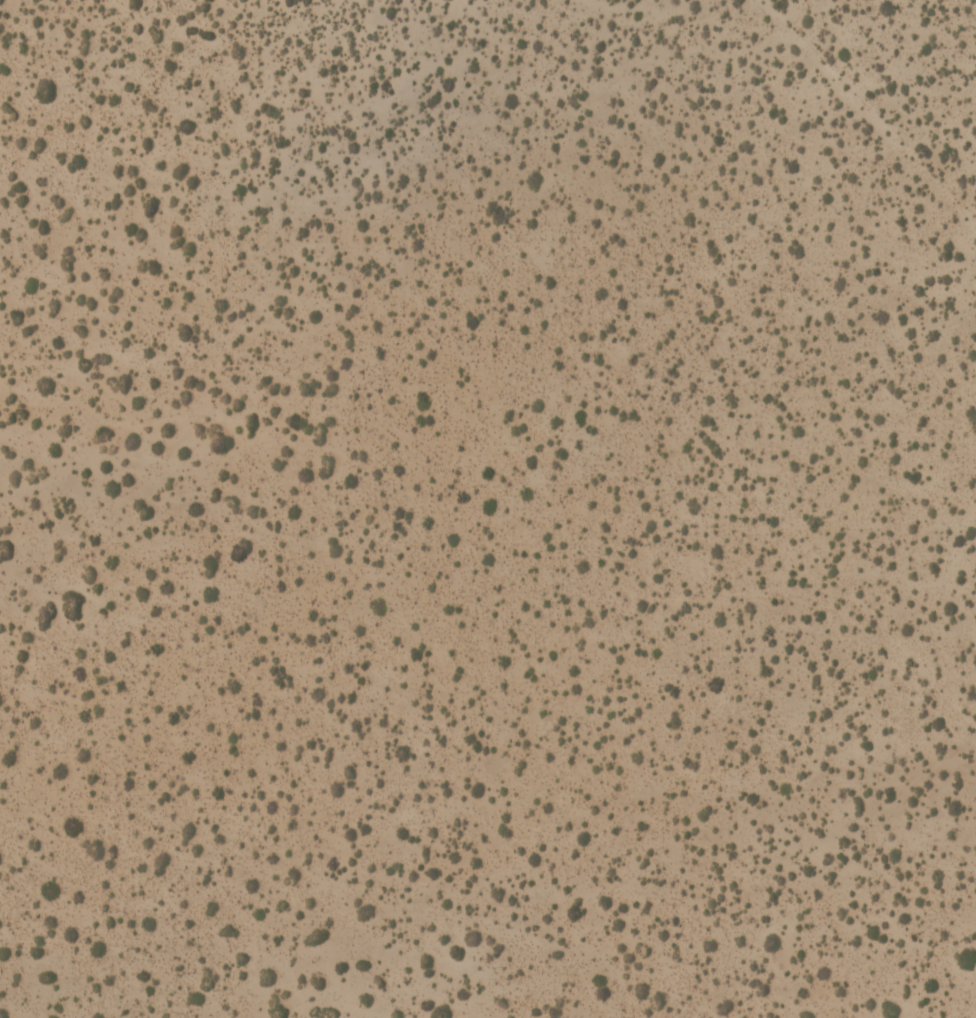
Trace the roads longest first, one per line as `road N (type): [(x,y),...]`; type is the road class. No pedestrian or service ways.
road 1 (track): [(757,0),(975,232)]

